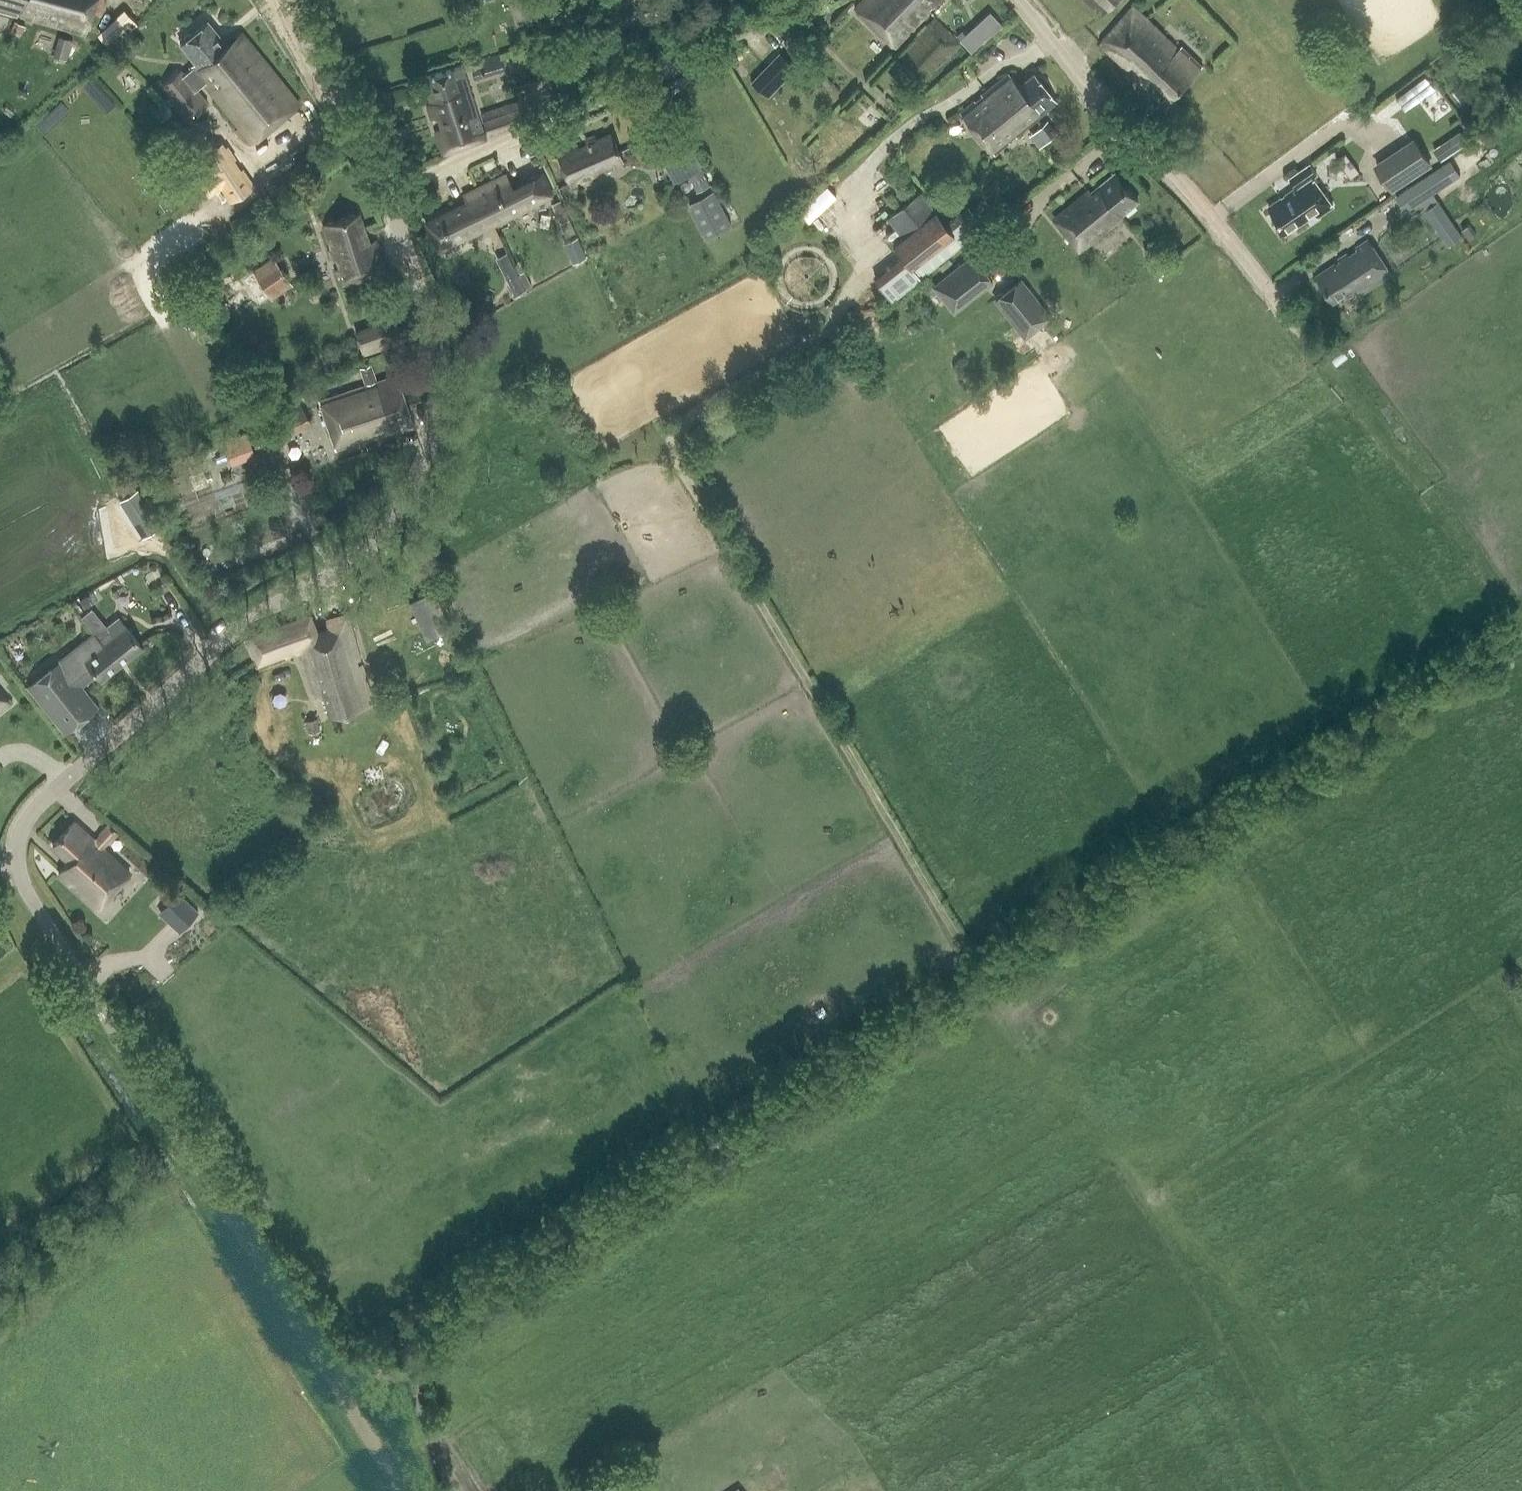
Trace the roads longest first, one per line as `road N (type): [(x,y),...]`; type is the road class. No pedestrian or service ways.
road 1 (unclassified): [(398,1490),(26,890),(19,842),(54,791),(229,637),(352,562),(398,513),(432,441),(441,386),(432,328),(388,196)]
road 2 (residential): [(388,196),(817,0)]
road 3 (residential): [(1313,348),(1199,200),(1120,126),(1017,0)]
road 4 (unclassified): [(388,196),(287,0)]

